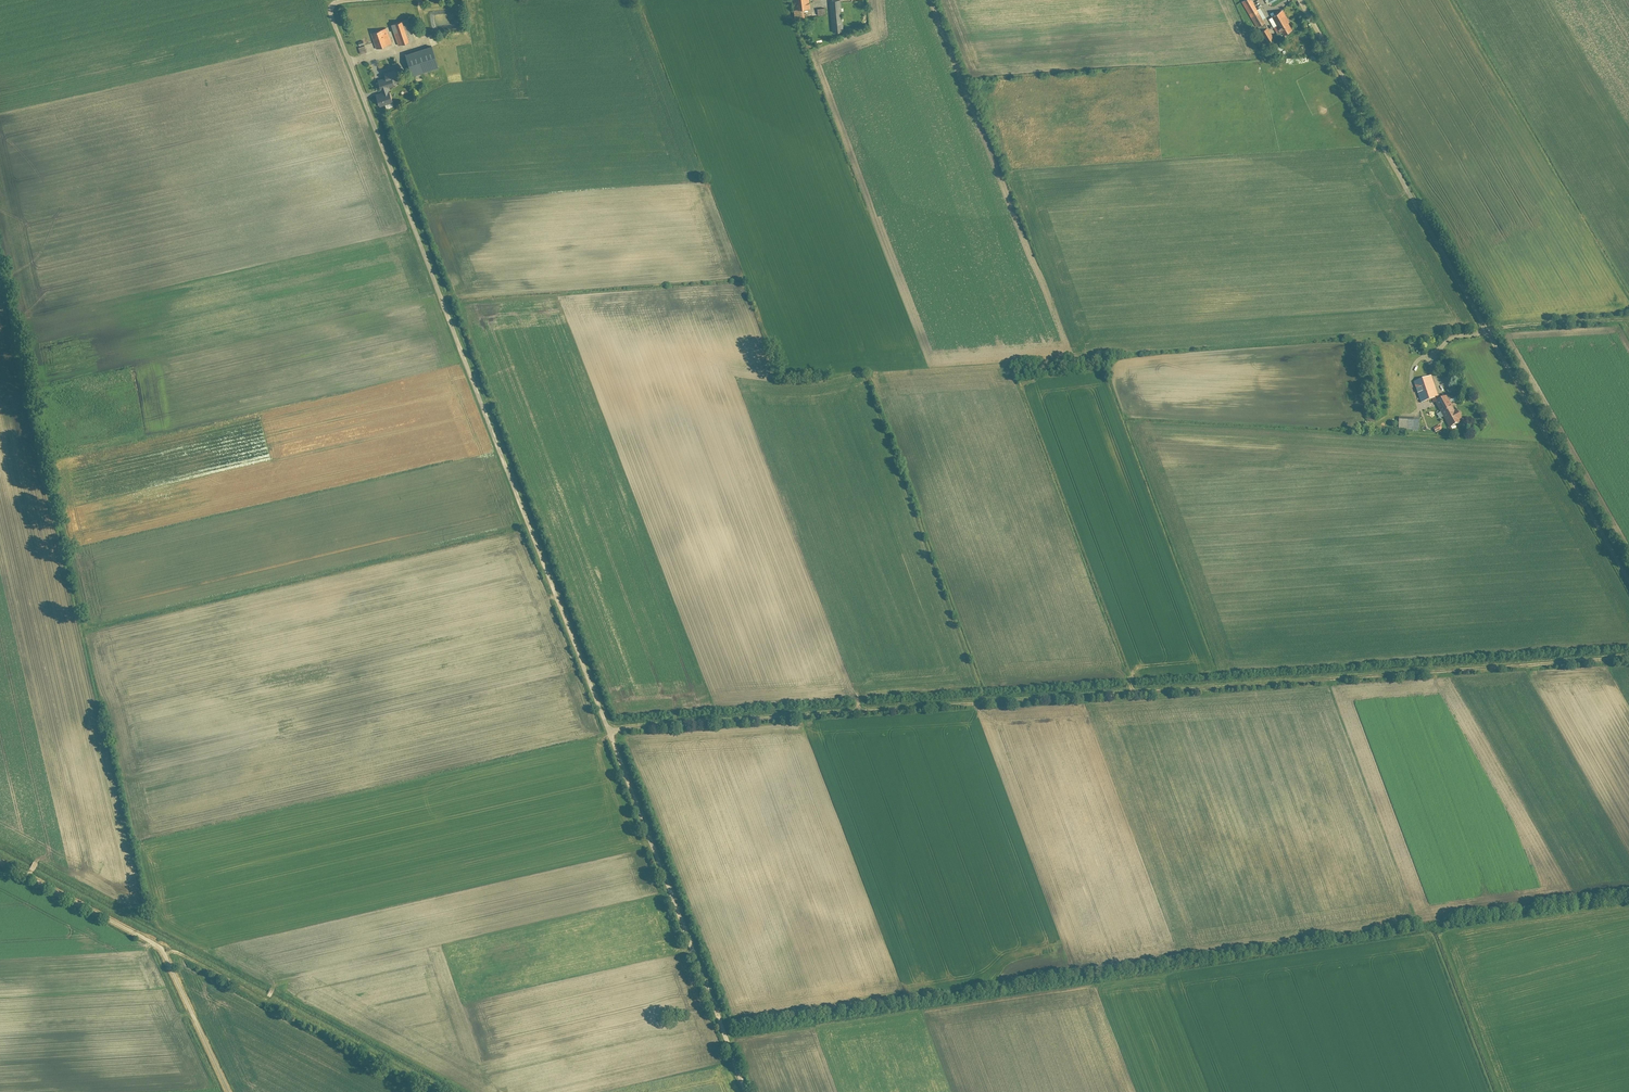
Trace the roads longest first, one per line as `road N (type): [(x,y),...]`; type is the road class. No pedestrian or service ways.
road 1 (track): [(367,109),(746,1091)]
road 2 (track): [(1628,658),(603,729)]
road 3 (track): [(1628,899),(722,1030)]
road 4 (residential): [(1298,0),(1628,584)]
road 5 (residential): [(228,1091),(157,946),(0,860)]
road 6 (track): [(435,1091),(142,935)]
road 7 (track): [(1485,331),(1628,320)]
road 8 (residential): [(360,0),(334,5),(331,14),(367,109)]

